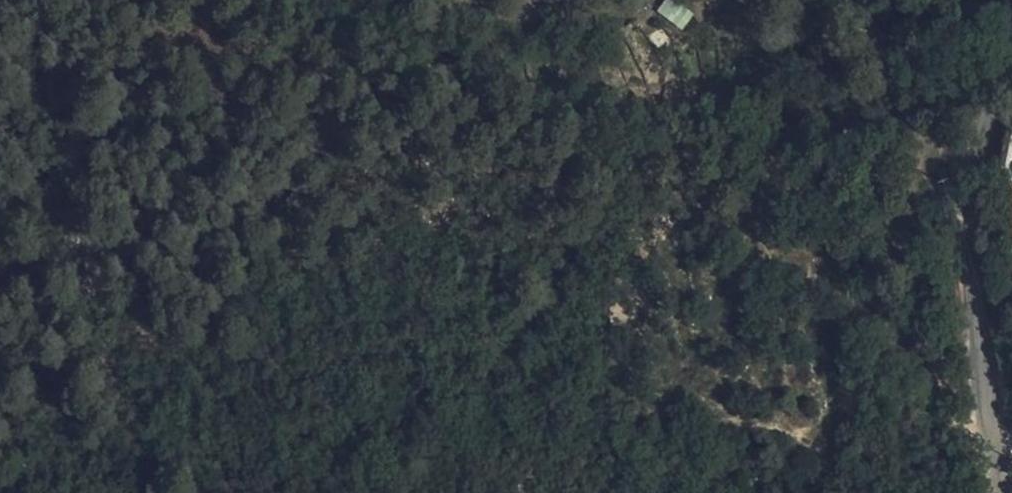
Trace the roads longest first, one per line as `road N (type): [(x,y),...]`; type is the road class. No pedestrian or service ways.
road 1 (residential): [(1011,492),(992,440),(980,363),(973,213),(1011,5)]

